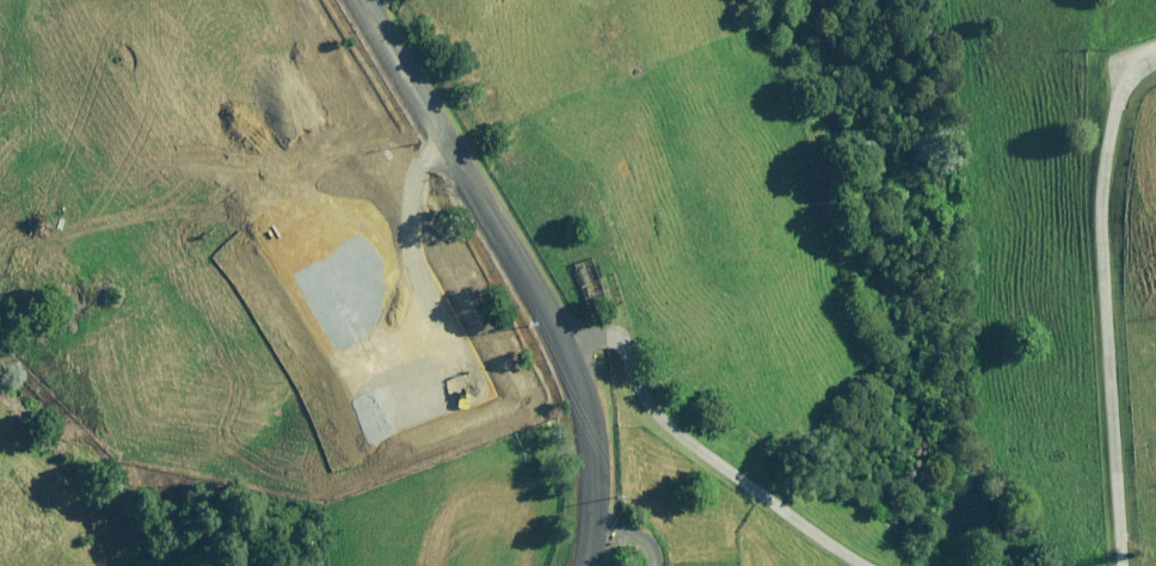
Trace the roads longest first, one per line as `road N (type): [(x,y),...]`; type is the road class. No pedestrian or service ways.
road 1 (residential): [(1125,565),(1103,195),(1131,63),(1155,42)]
road 2 (unclassified): [(574,378),(549,316),(360,0)]
road 3 (residential): [(574,378),(636,393),(695,449),(864,565)]
road 4 (unclassified): [(585,565),(593,467),(574,378)]

